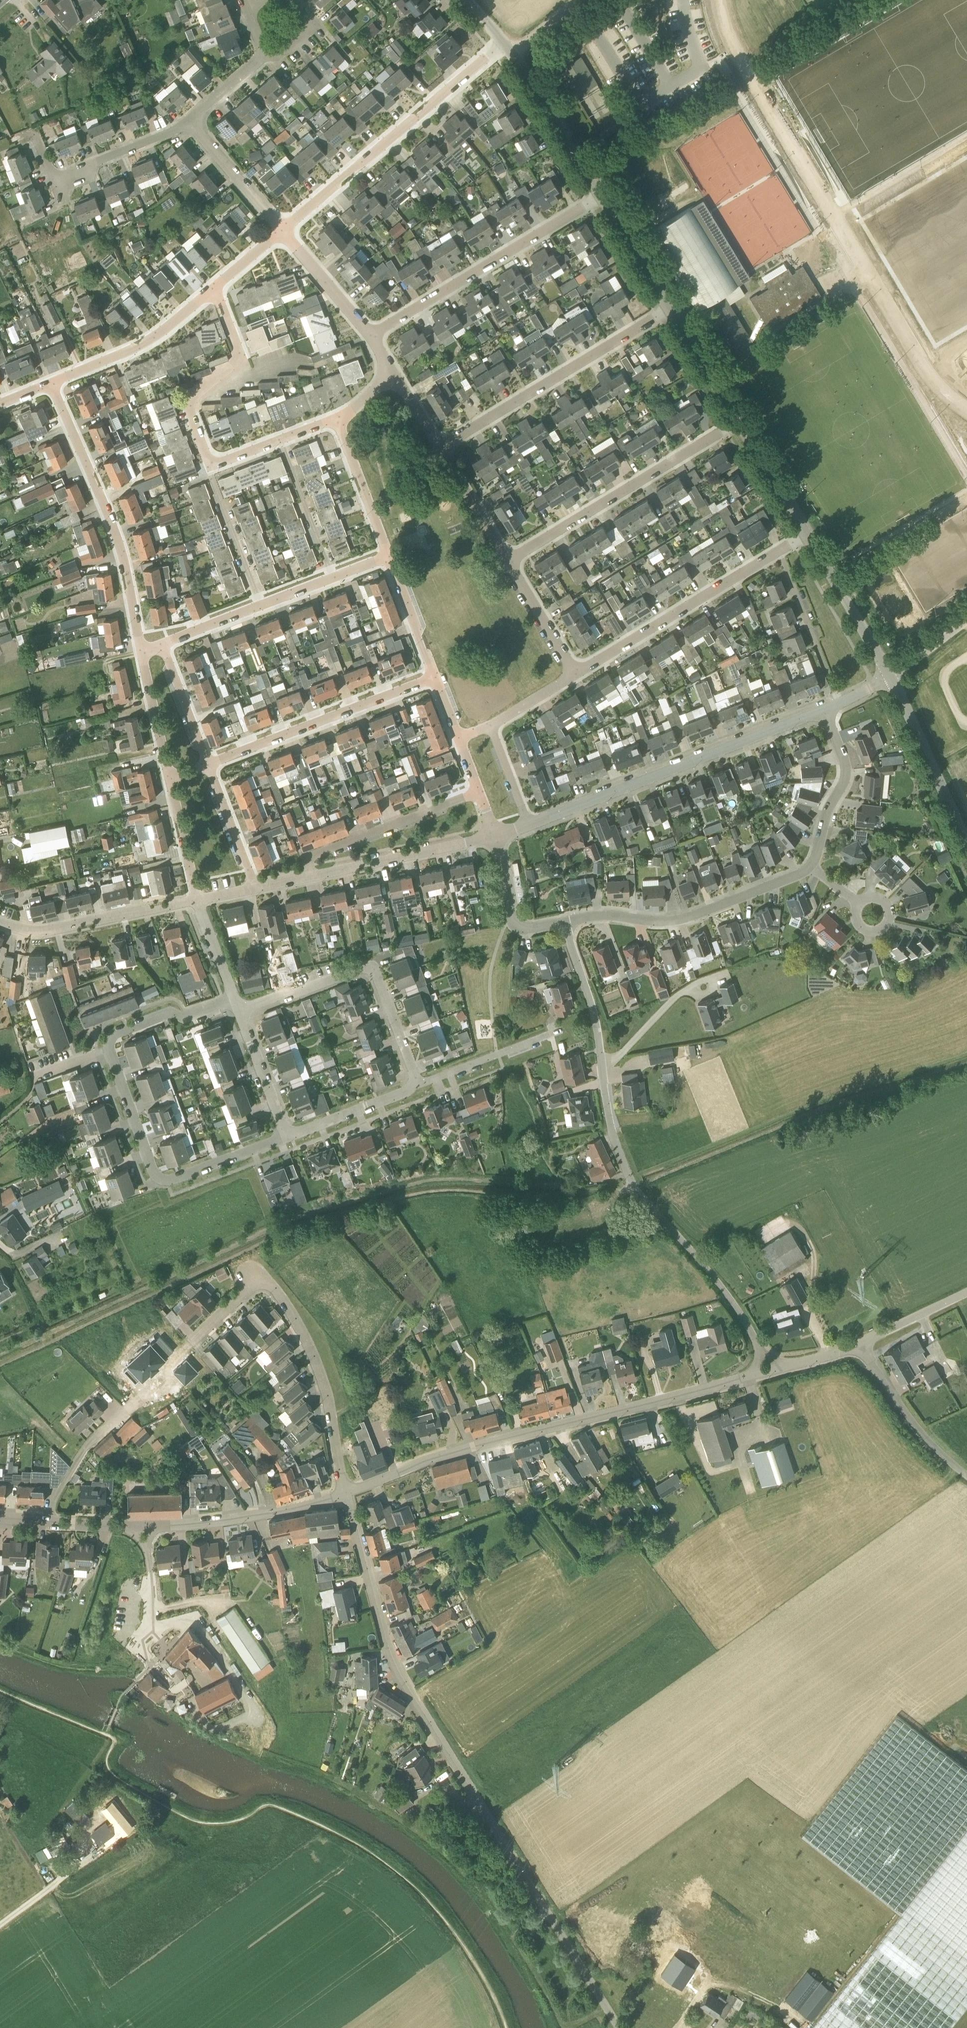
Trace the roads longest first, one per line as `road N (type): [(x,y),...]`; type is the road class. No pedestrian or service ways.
road 1 (unclassified): [(619,2027),(390,1653),(346,1495)]
road 2 (residential): [(761,1349),(740,1311),(631,1178),(612,1129),(595,1015),(564,920)]
road 3 (unclassified): [(346,1495),(476,1446),(756,1376)]
road 4 (residential): [(235,1002),(188,1020),(170,1016),(109,1042),(158,1187),(287,1138)]
road 5 (residential): [(564,920),(684,918),(810,866),(846,773),(824,709)]
road 6 (unclassified): [(346,1495),(204,1523),(0,1521)]
road 7 (residential): [(192,1340),(264,1276),(298,1322),(323,1380),(346,1495)]
road 8 (residential): [(529,824),(824,709)]
road 9 (residential): [(284,235),(505,42)]
road 10 (residential): [(141,655),(123,542),(51,386)]
road 11 (residential): [(371,335),(602,194)]
road 12 (residential): [(440,447),(671,307)]
road 13 (residential): [(509,561),(739,420)]
road 14 (residential): [(419,1085),(370,965),(240,1015)]
road 15 (residential): [(208,766),(436,678)]
road 16 (residential): [(576,674),(780,550)]
road 17 (residential): [(480,790),(305,856),(310,877)]
road 18 (residential): [(210,468),(190,408),(239,357),(211,292)]
road 19 (residential): [(0,922),(69,928),(198,902)]
road 20 (residential): [(35,140),(54,180),(191,124)]
road 21 (residential): [(310,877),(497,835)]
road 22 (residential): [(51,386),(149,344),(211,292)]
road 23 (unclassified): [(966,846),(890,675)]
road 24 (residential): [(861,1343),(924,1438),(966,1477)]
road 25 (unclassified): [(602,194),(514,53)]
road 26 (unclassified): [(890,675),(808,533)]
road 27 (residential): [(841,702),(780,550)]
road 28 (track): [(602,1069),(676,993),(720,976)]
road 29 (residential): [(280,439),(333,581)]
road 30 (residential): [(391,558),(336,417)]
road 31 (residential): [(267,607),(210,468)]
road 32 (residential): [(284,235),(191,124)]
road 33 (residential): [(287,1138),(419,1085)]
road 34 (residential): [(564,920),(518,928),(497,835)]
road 35 (residential): [(509,561),(440,447)]
road 36 (residential): [(256,890),(208,766)]
road 37 (residential): [(371,335),(284,235)]
road 38 (unclassified): [(671,307),(602,194)]
road 39 (unclassified): [(808,533),(739,420)]
road 40 (unclassified): [(739,420),(671,307)]
road 41 (residential): [(287,1138),(240,1015)]
road 42 (residential): [(576,674),(509,561)]
road 43 (residential): [(436,678),(391,558)]
road 44 (residential): [(169,779),(141,655)]
road 45 (residential): [(208,766),(164,647)]
road 46 (residential): [(198,902),(169,779)]

